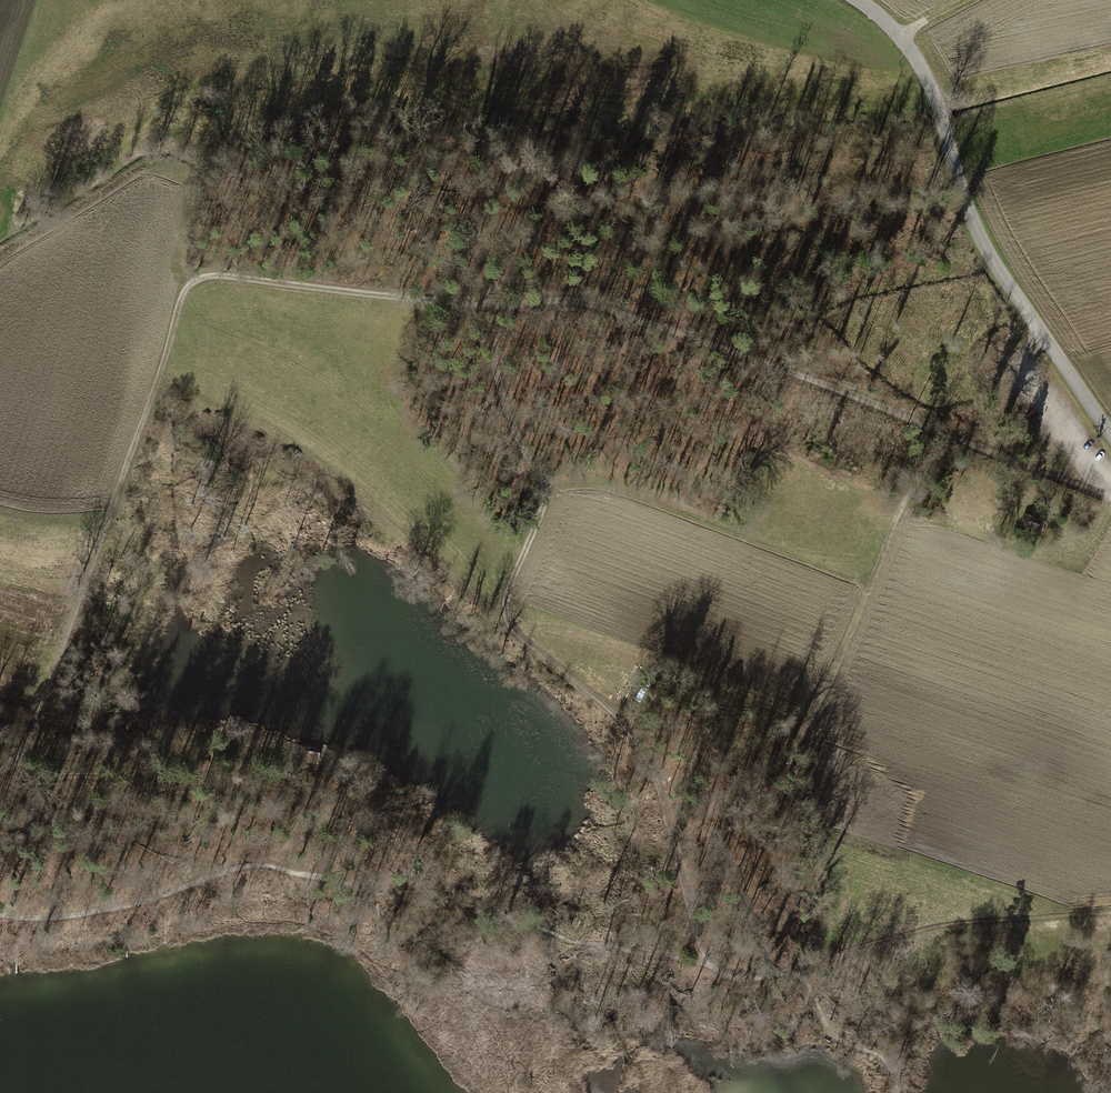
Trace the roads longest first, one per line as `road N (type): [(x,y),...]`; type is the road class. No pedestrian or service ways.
road 1 (track): [(0,768),(16,760),(32,727),(194,280),(509,307),(579,301),(811,378),(1110,495)]
road 2 (track): [(509,307),(496,338),(494,372),(548,492),(502,616),(575,683),(625,715),(667,826),(706,964)]
road 3 (track): [(946,436),(895,519),(807,735),(801,768),(823,914),(814,954),(798,967)]
road 4 (unclassified): [(1110,435),(984,243),(904,34),(860,0)]
road 5 (track): [(1110,911),(965,925),(814,954)]
road 6 (track): [(16,760),(63,773),(241,762),(297,772)]

